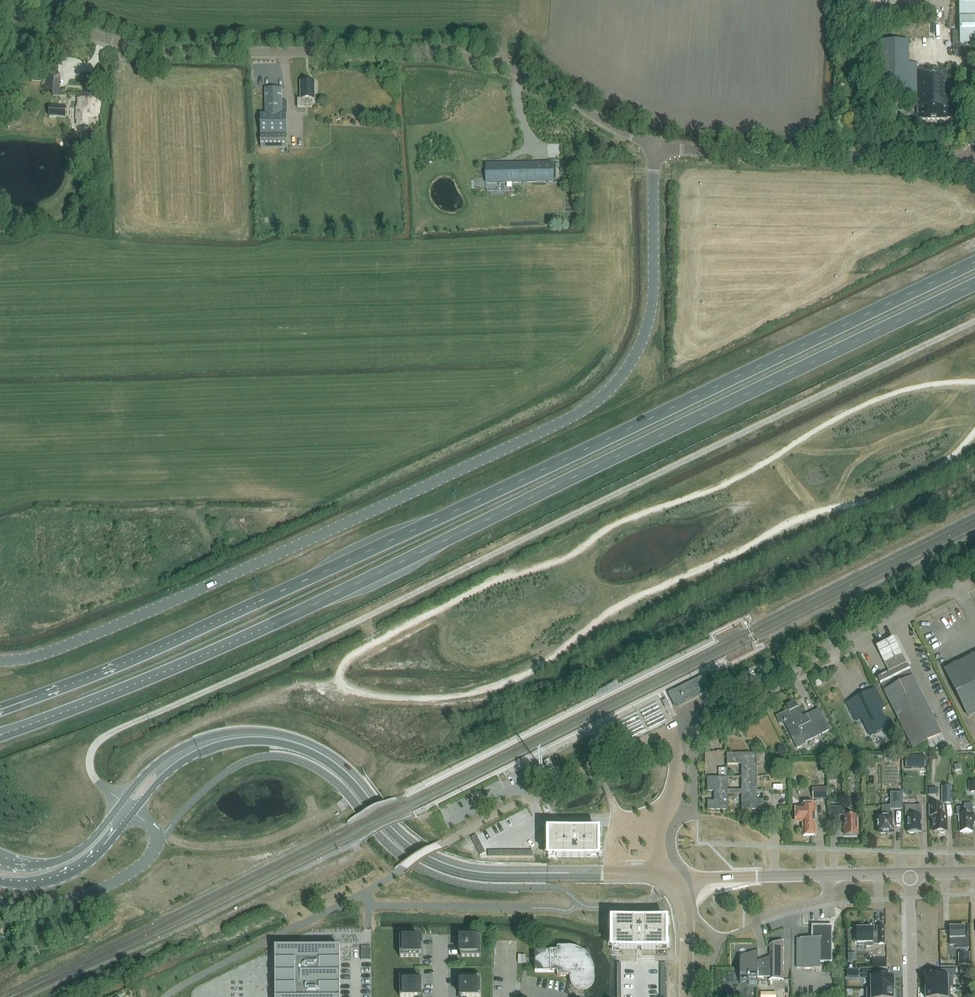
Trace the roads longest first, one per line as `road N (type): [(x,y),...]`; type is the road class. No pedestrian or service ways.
road 1 (trunk): [(0,735),(265,628),(974,284)]
road 2 (trunk): [(974,262),(175,640),(0,710)]
road 3 (unclassified): [(656,145),(648,328),(623,376),(601,398),(137,618),(39,657),(0,660)]
road 4 (tertiary): [(656,145),(476,58),(175,51),(0,7)]
road 5 (tertiary): [(671,875),(459,869),(401,838),(350,776),(312,749),(266,736),(216,740)]
road 6 (residential): [(660,821),(680,783),(673,726),(974,577)]
road 7 (tertiary): [(974,156),(965,170),(903,157),(656,145)]
road 8 (unclassified): [(0,907),(60,903),(128,875),(156,844),(135,812)]
road 9 (tertiary): [(0,882),(32,884),(73,873),(135,812)]
road 10 (tertiary): [(828,875),(671,875)]
road 11 (tertiary): [(122,802),(64,859),(0,860)]
road 12 (unclassified): [(660,821),(546,821),(528,798)]
road 13 (tertiary): [(671,875),(686,911),(686,996)]
road 14 (residential): [(910,873),(912,996)]

